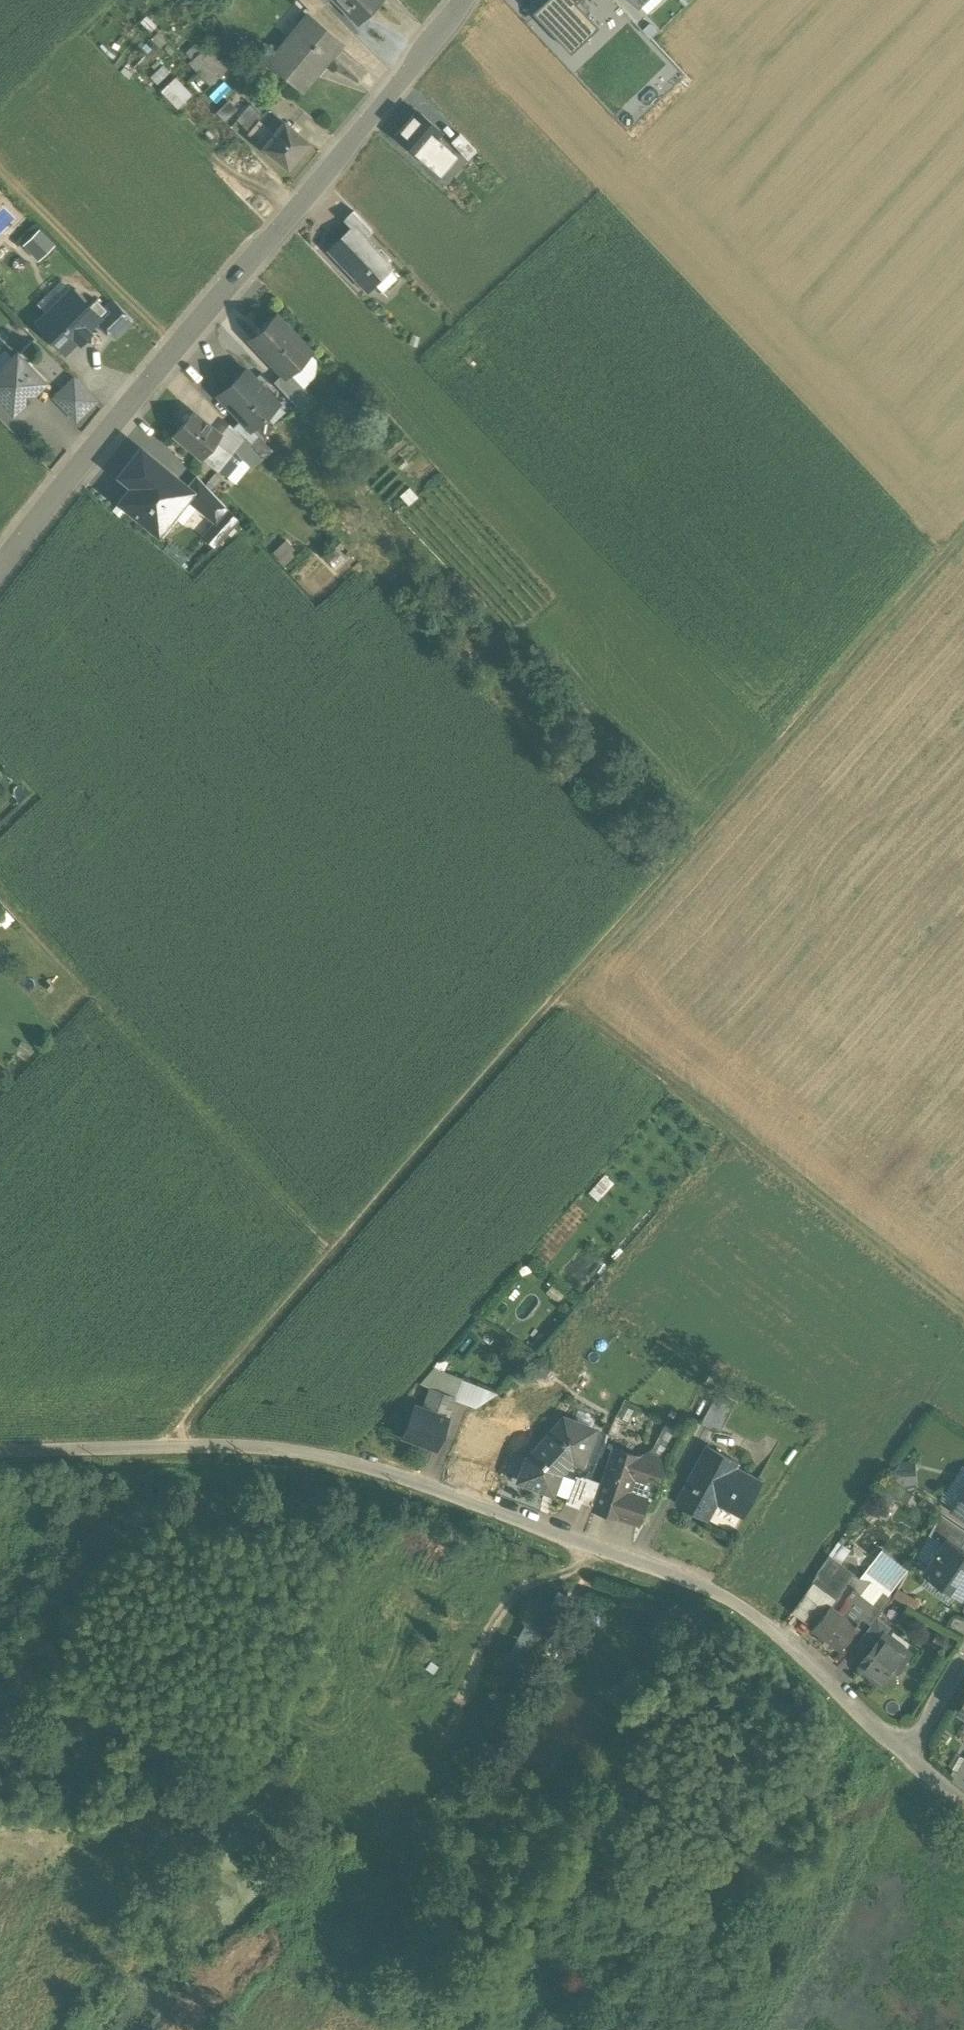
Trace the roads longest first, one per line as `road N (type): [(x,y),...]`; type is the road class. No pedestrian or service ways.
road 1 (track): [(963,536),(192,1412),(177,1447)]
road 2 (residential): [(0,1453),(229,1447),(319,1455),(388,1473),(724,1599),(770,1630),(905,1756)]
road 3 (residential): [(0,565),(469,0)]
road 4 (track): [(558,1000),(963,1314)]
road 5 (track): [(341,1247),(0,890)]
road 6 (track): [(0,1811),(230,1825)]

